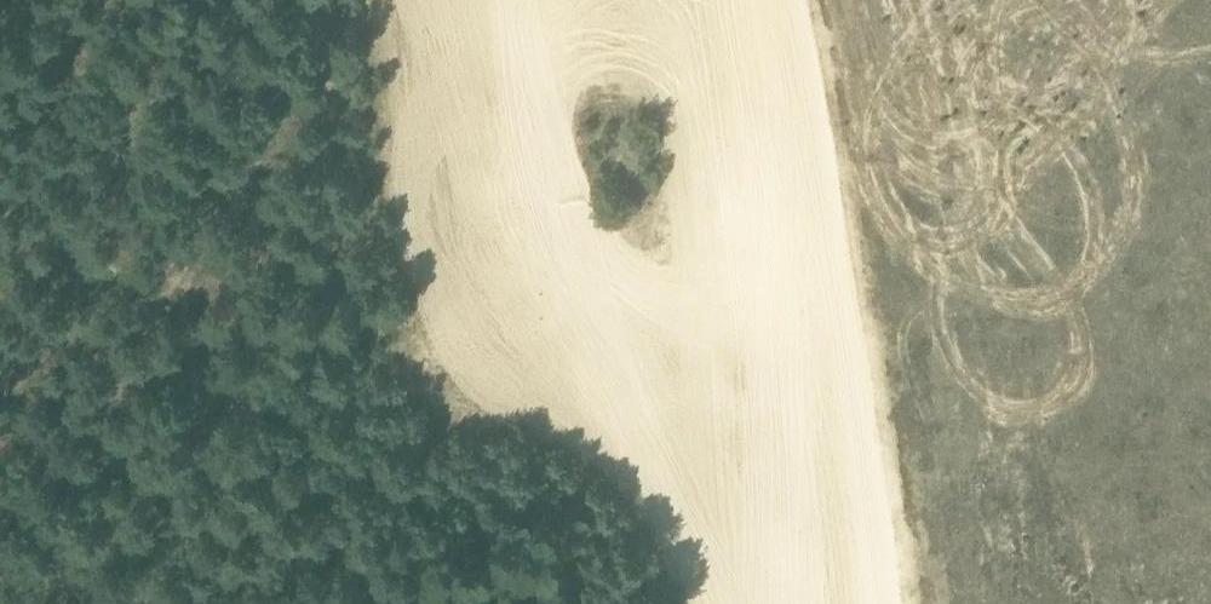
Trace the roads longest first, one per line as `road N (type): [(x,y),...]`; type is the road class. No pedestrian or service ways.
road 1 (track): [(664,0),(757,603)]

